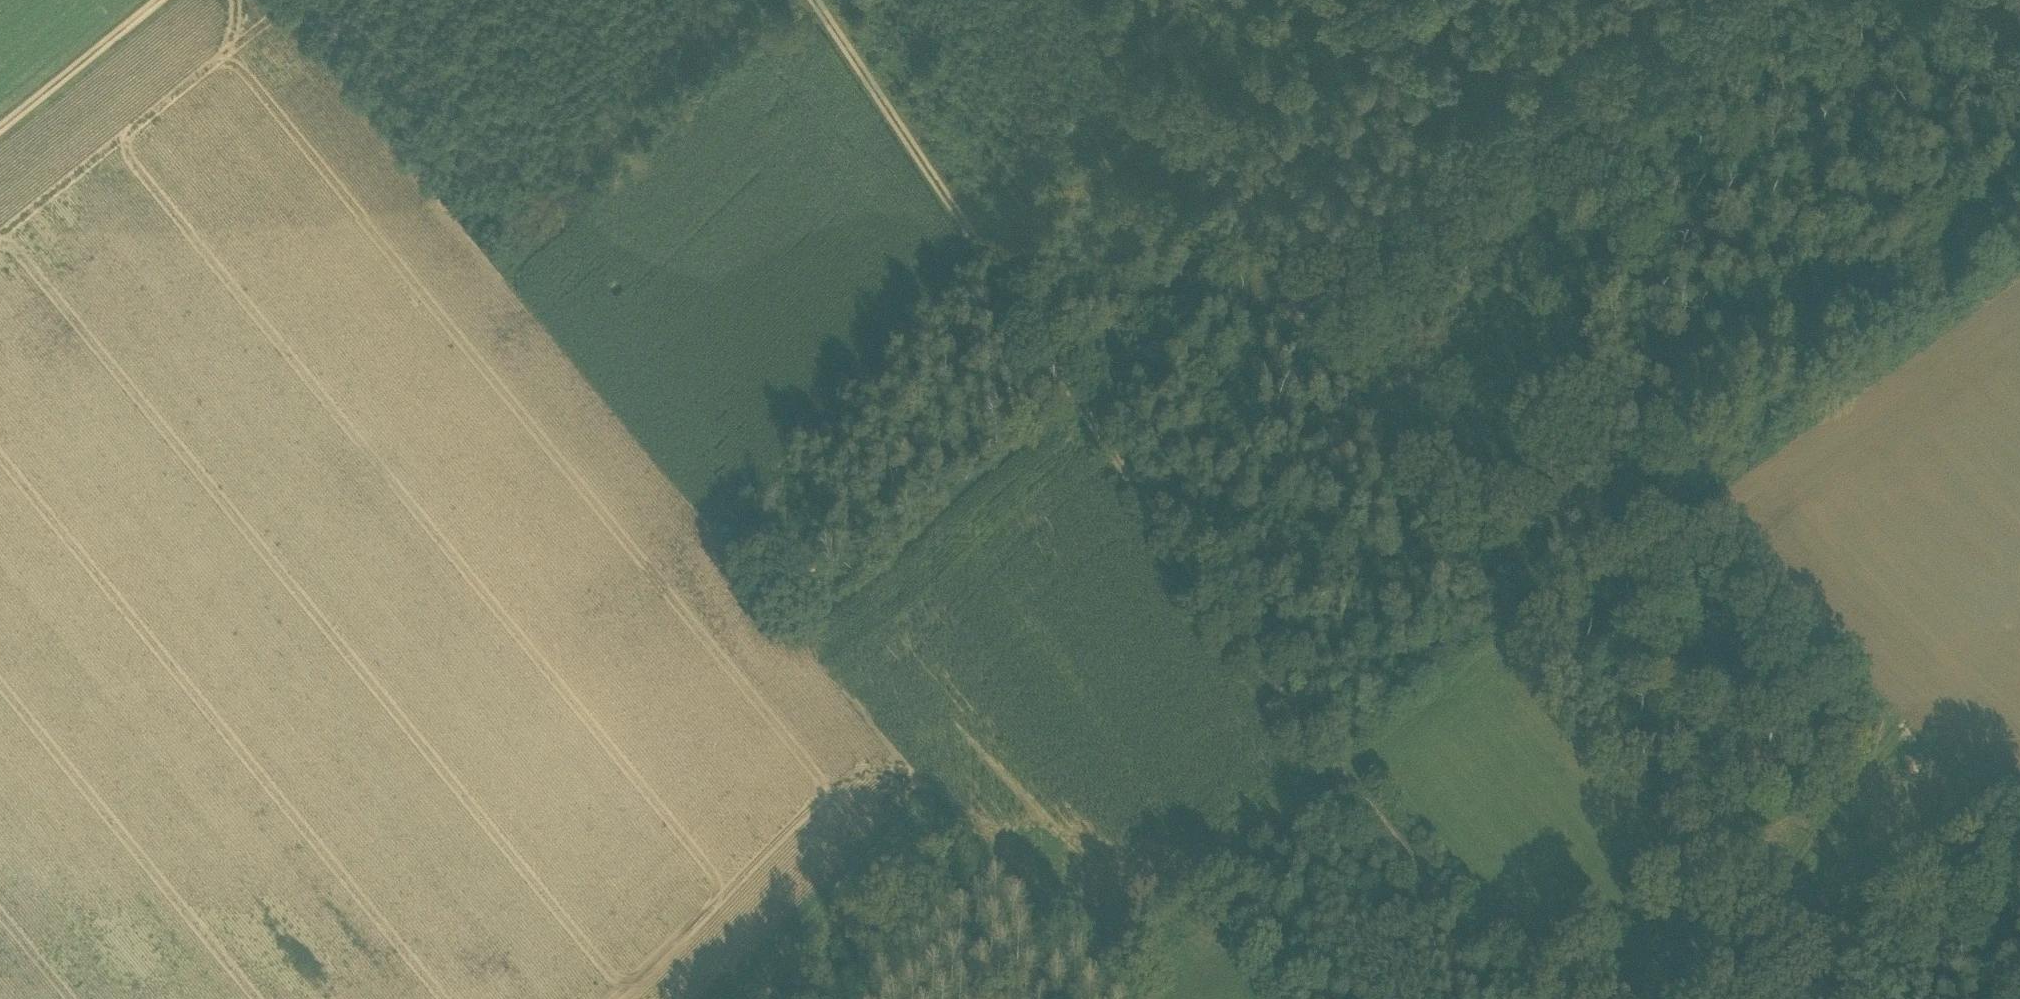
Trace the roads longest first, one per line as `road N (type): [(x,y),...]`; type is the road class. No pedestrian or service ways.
road 1 (track): [(1527,998),(1333,766),(1024,323),(814,0)]
road 2 (track): [(0,132),(164,0)]

